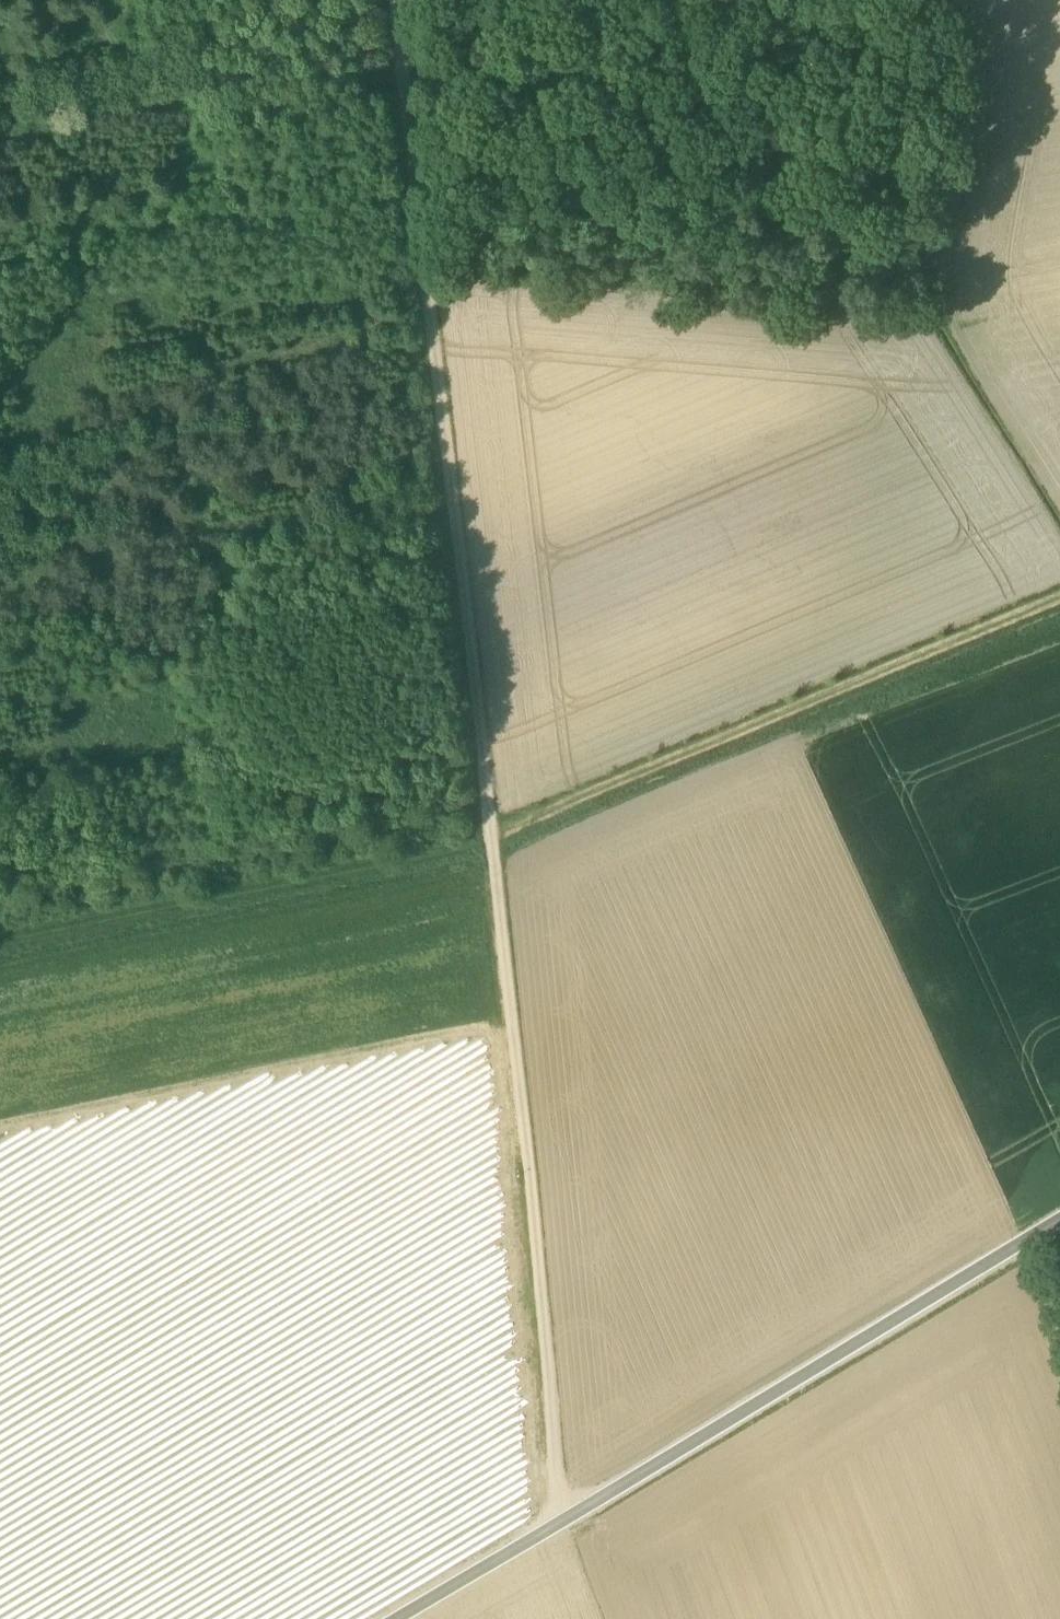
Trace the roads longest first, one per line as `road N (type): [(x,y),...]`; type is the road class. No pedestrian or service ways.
road 1 (track): [(395,0),(431,387),(487,750),(564,1509)]
road 2 (track): [(1059,1223),(388,1618)]

